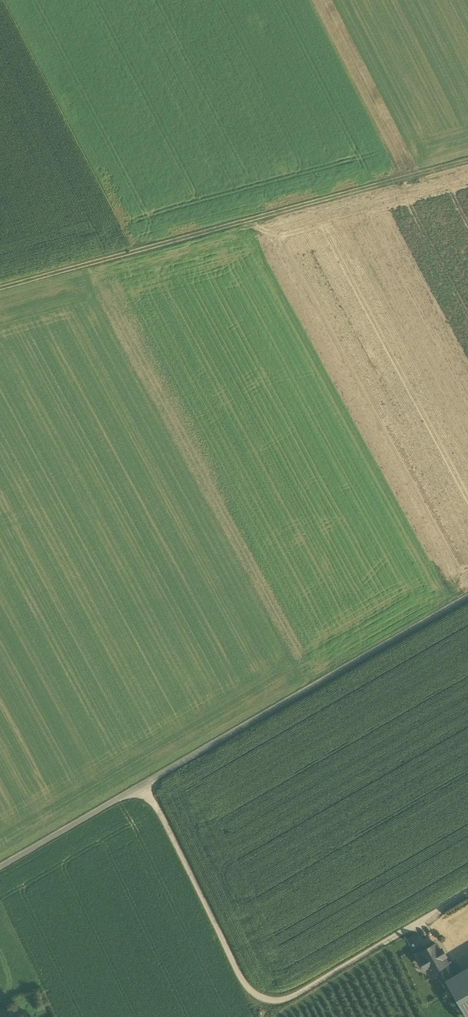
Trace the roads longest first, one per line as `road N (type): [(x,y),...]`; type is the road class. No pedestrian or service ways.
road 1 (unclassified): [(467,597),(0,868)]
road 2 (track): [(467,160),(0,289)]

